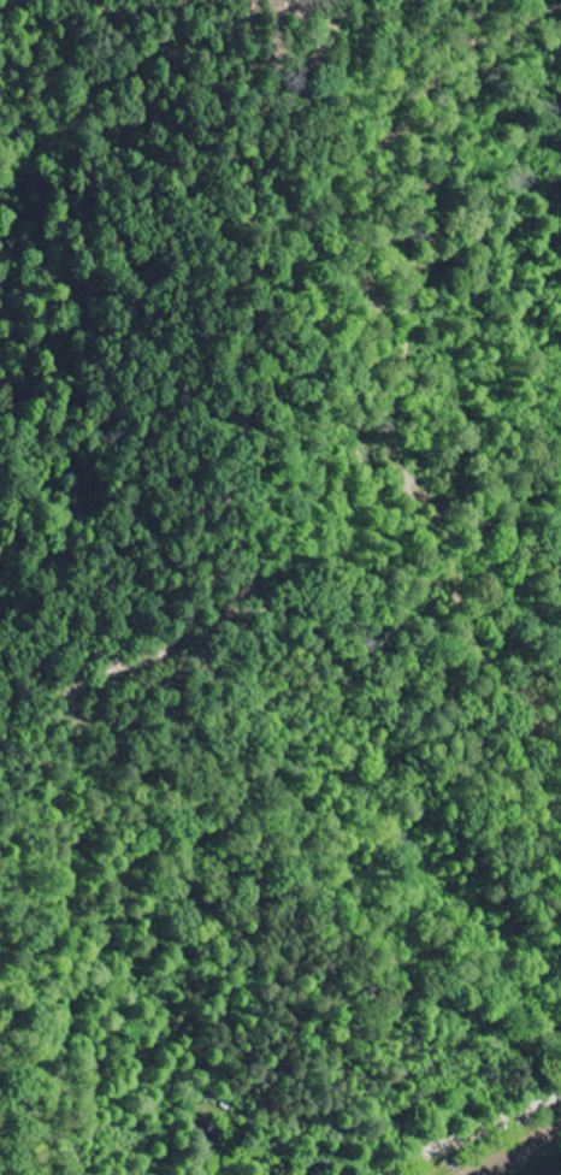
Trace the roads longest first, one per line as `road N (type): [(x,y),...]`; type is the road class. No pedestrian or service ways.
road 1 (residential): [(386,1174),(560,1099)]

